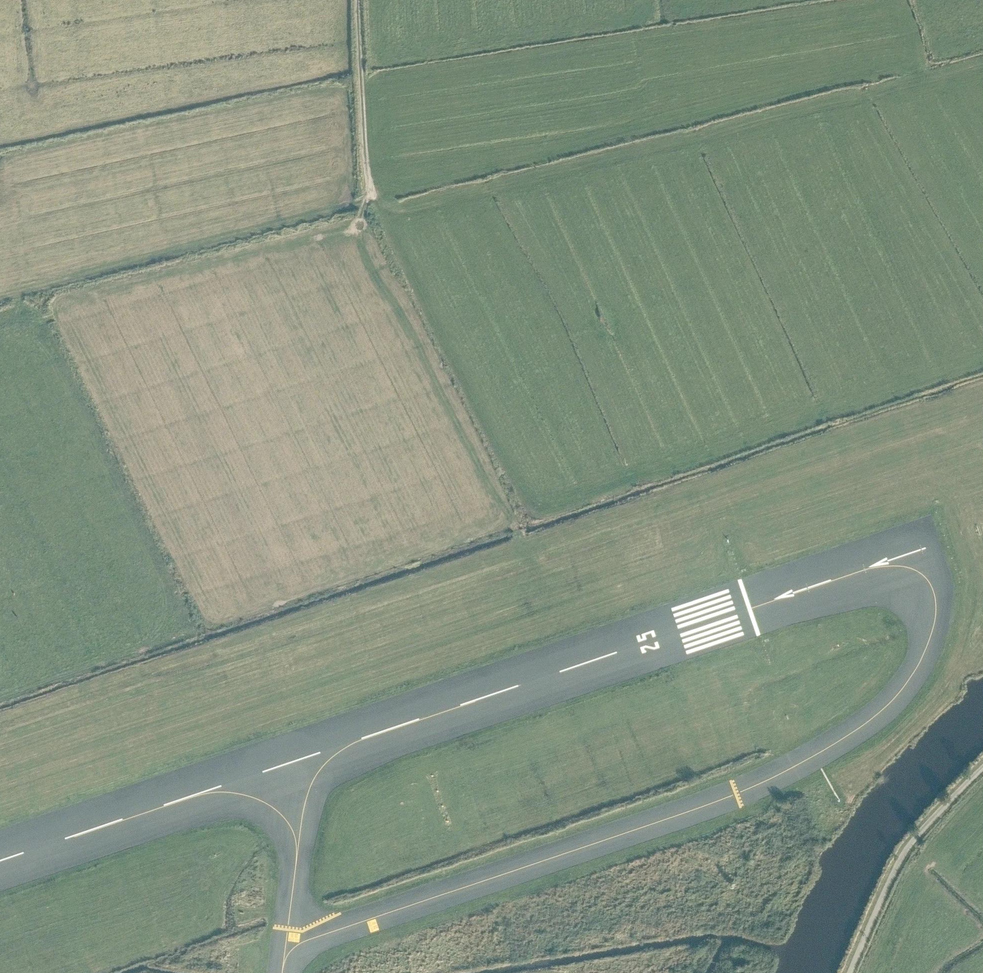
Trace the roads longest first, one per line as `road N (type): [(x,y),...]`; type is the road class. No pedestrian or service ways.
road 1 (residential): [(851,972),(909,845),(982,768)]
road 2 (track): [(369,192),(360,0)]

